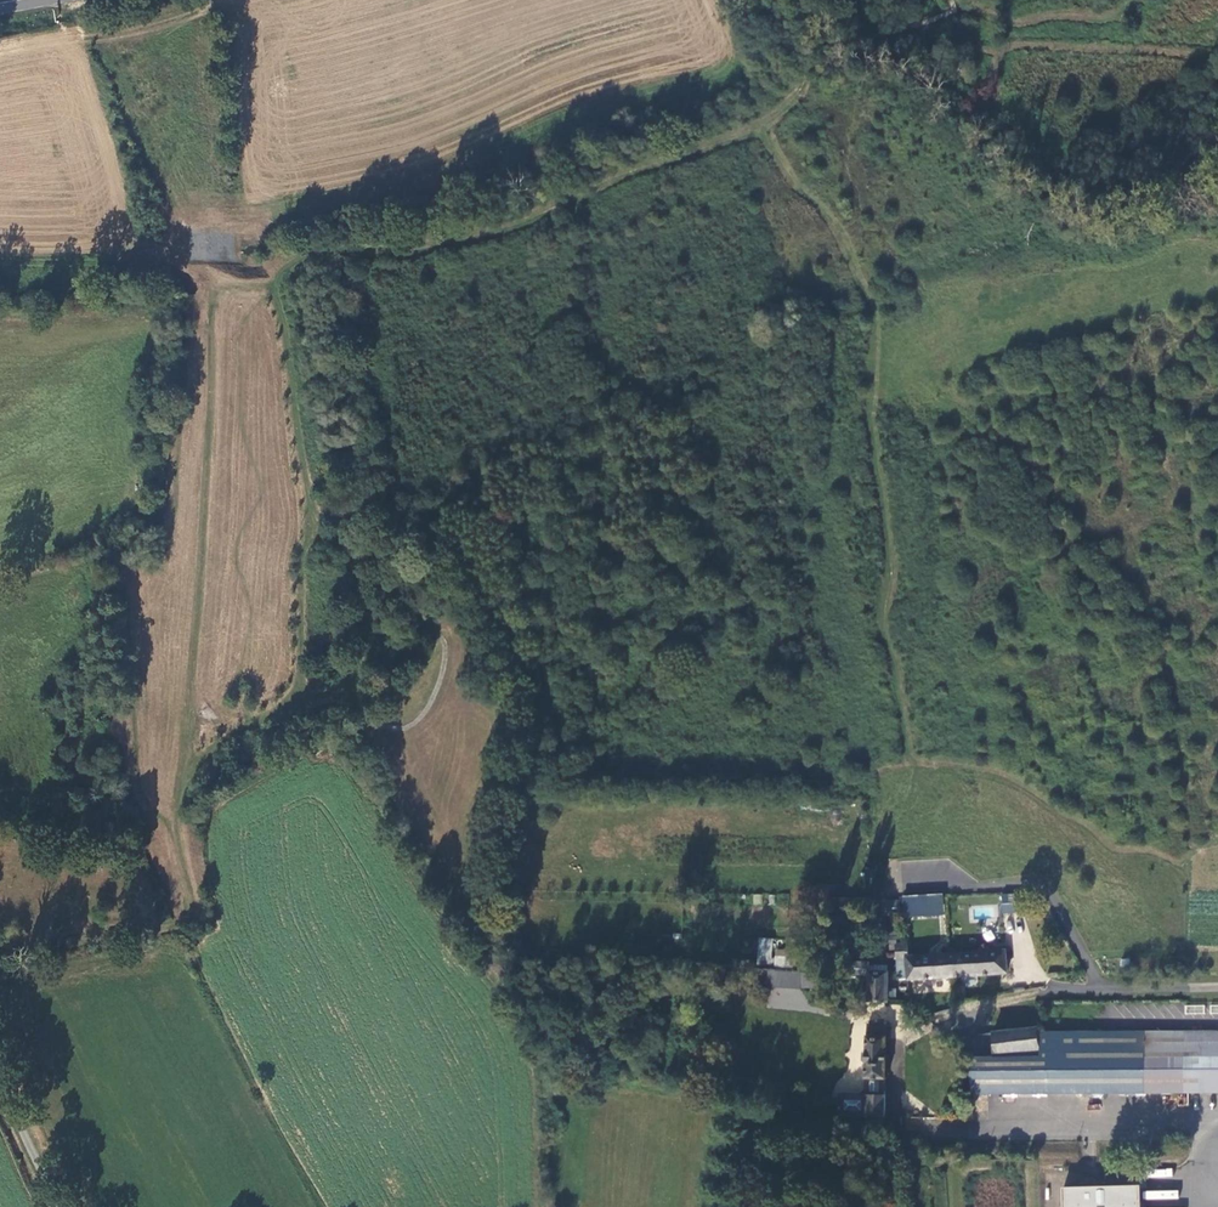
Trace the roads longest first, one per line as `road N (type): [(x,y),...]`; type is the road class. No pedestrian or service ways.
road 1 (track): [(933,1130),(928,1111),(897,1093),(897,1050),(933,1022),(1036,994),(1217,988)]
road 2 (track): [(881,891),(1045,887),(1104,988)]
road 3 (track): [(881,891),(827,878),(647,878)]
road 4 (track): [(60,1206),(0,1082)]

